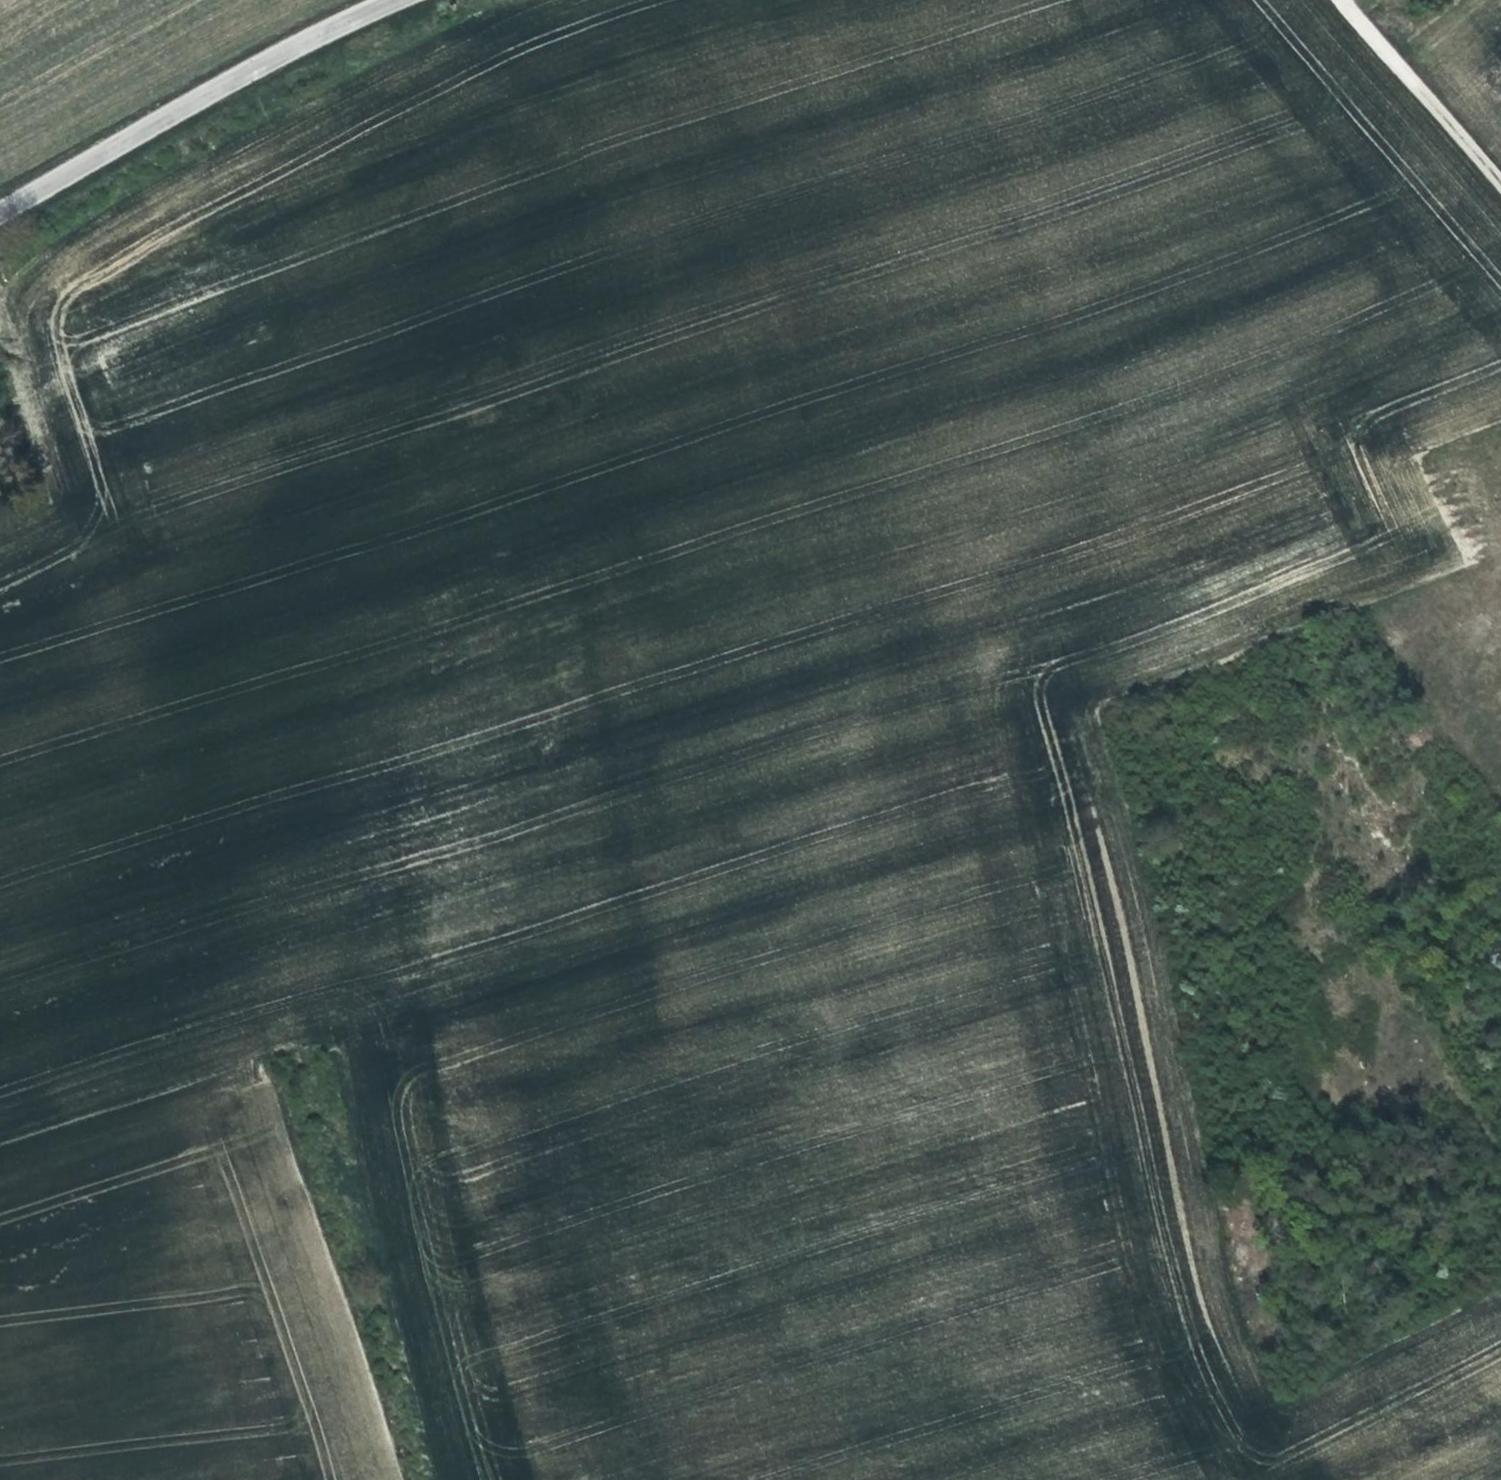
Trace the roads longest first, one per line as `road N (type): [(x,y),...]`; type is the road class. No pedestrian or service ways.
road 1 (tertiary): [(0,192),(331,0)]
road 2 (track): [(1359,0),(1500,182)]

